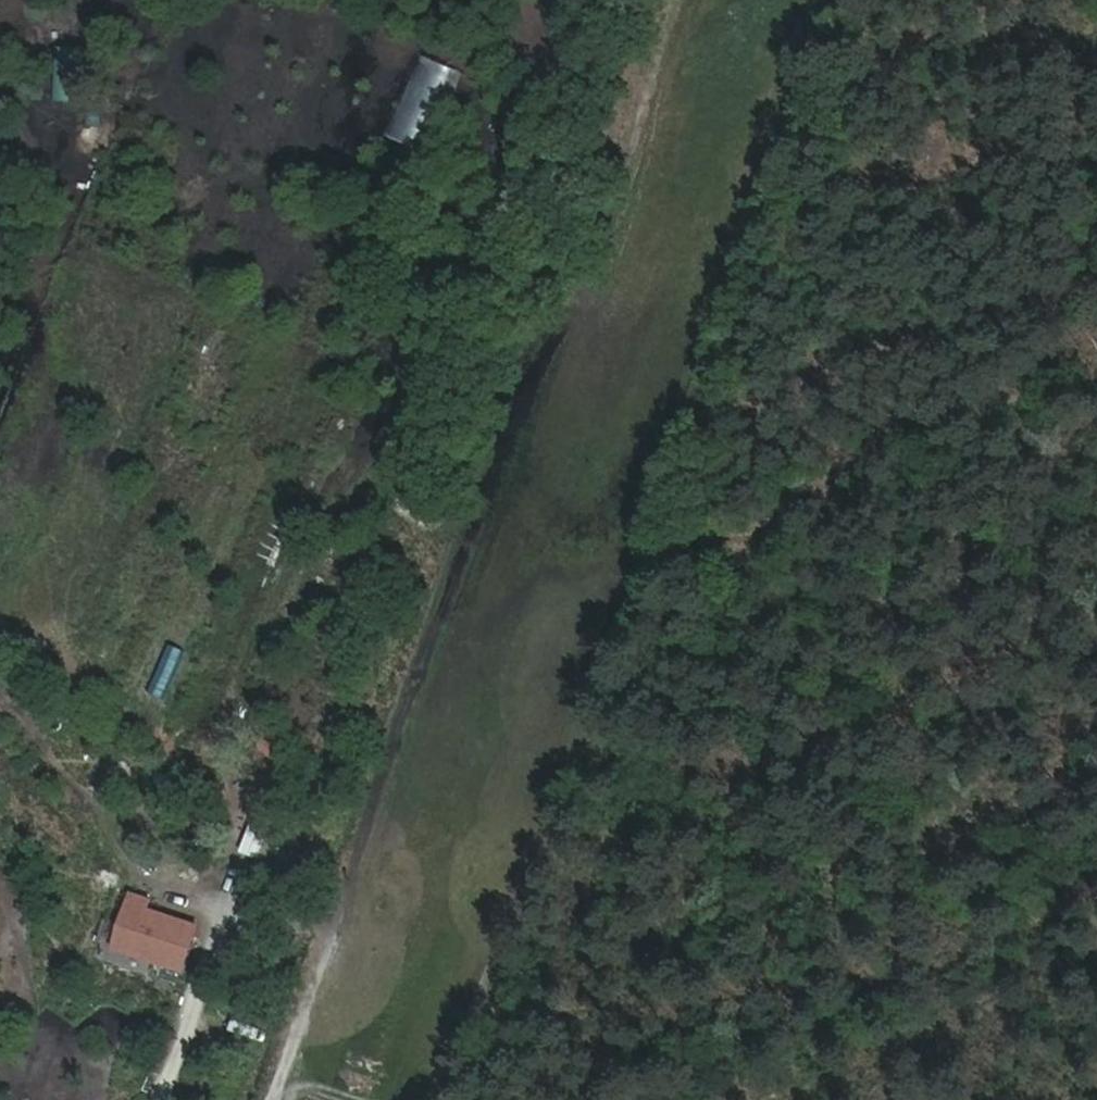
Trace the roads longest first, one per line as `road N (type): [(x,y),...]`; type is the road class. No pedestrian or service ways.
road 1 (track): [(312,1099),(736,0)]

